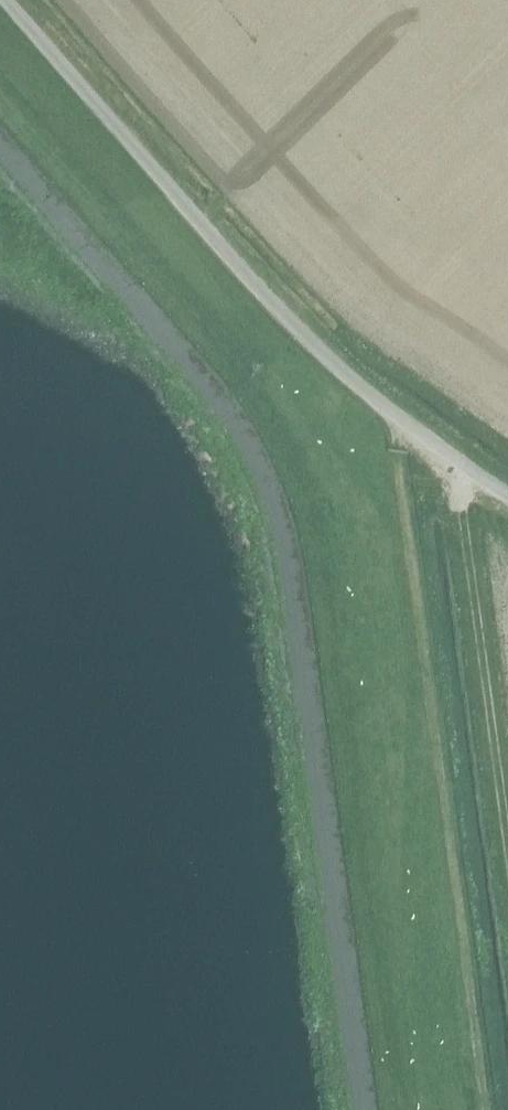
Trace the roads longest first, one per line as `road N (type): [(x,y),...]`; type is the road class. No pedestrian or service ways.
road 1 (unclassified): [(507,496),(298,330),(5,0)]
road 2 (track): [(461,464),(507,831)]

